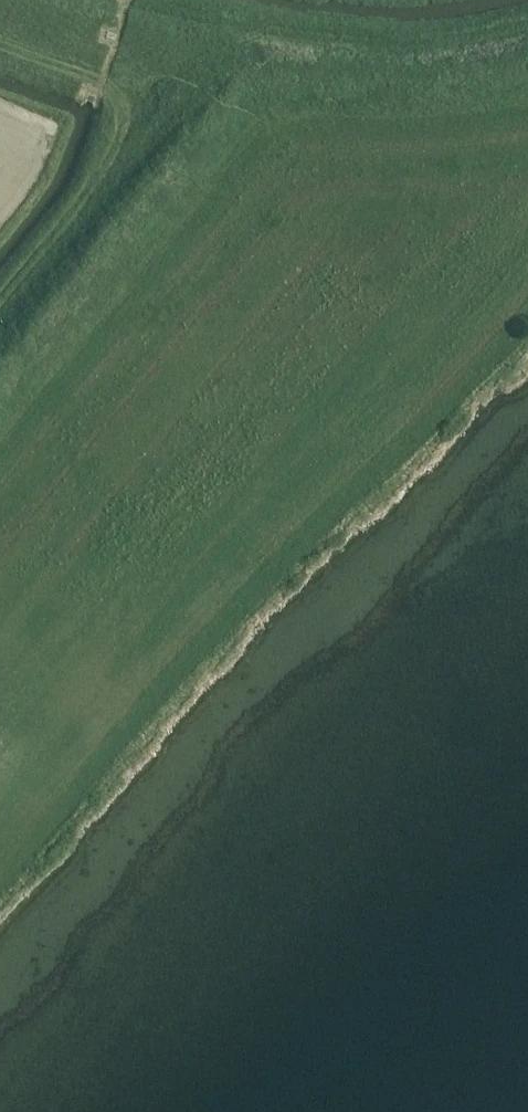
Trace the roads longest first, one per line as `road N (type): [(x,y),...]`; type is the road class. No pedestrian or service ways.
road 1 (track): [(0,53),(120,98)]

